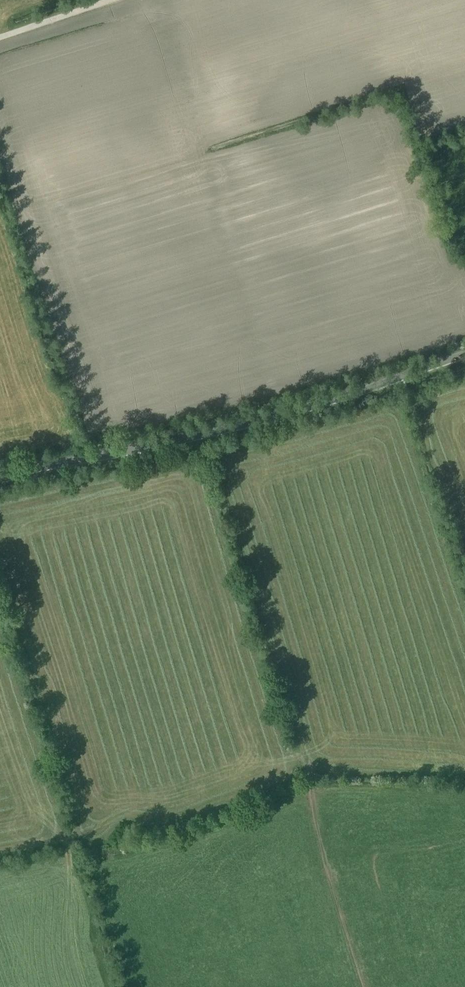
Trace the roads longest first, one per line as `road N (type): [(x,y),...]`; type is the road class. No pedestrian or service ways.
road 1 (tertiary): [(464,354),(276,415),(0,476)]

